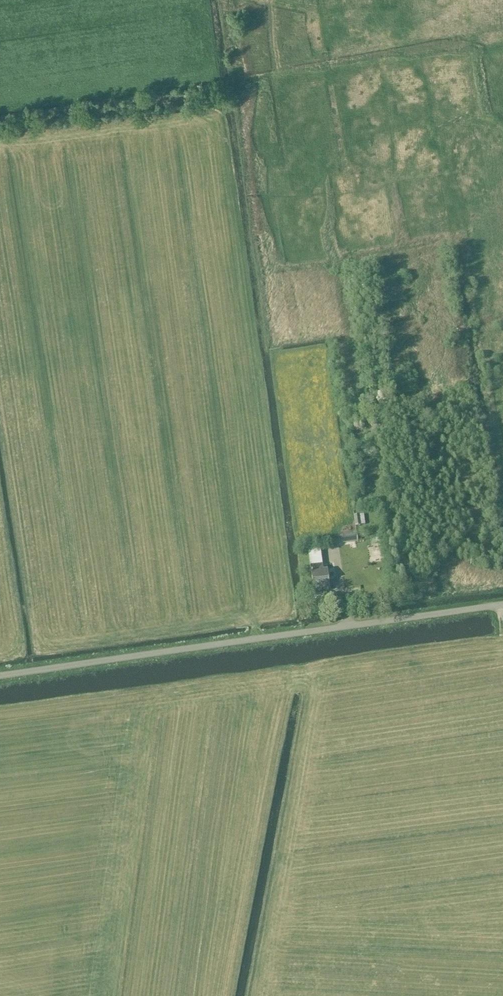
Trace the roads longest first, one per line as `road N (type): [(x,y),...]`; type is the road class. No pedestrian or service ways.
road 1 (unclassified): [(0,676),(502,605)]

